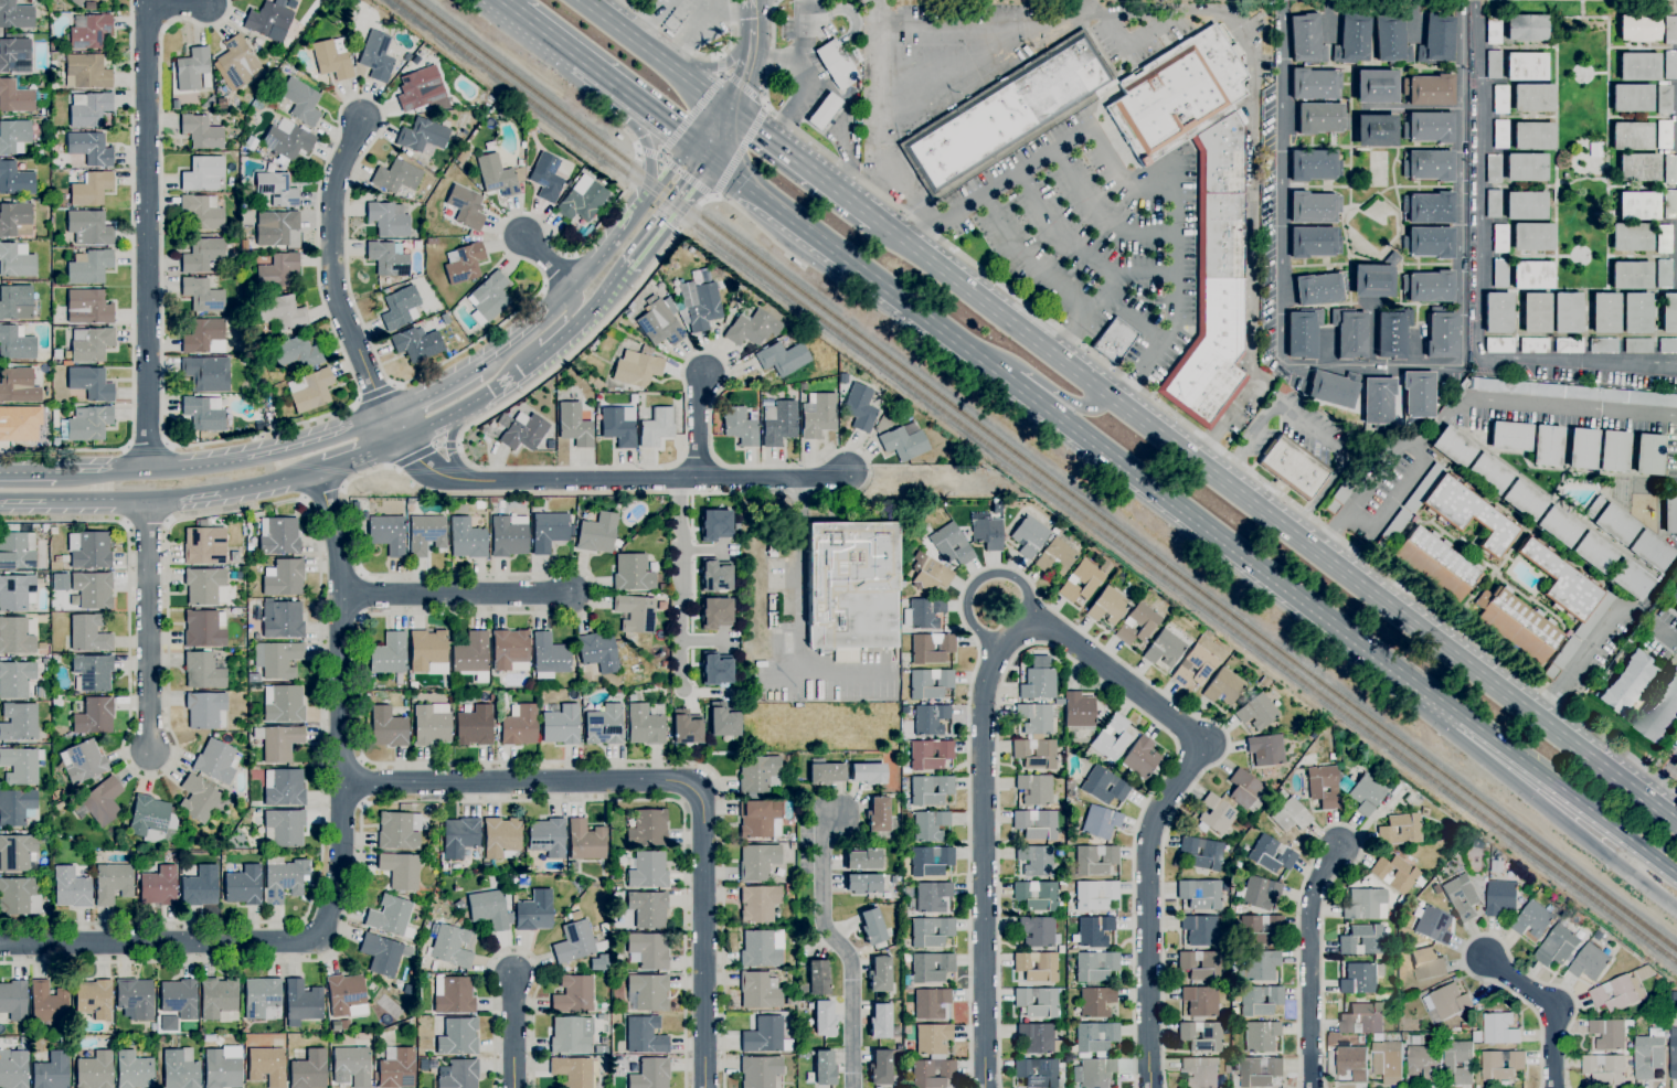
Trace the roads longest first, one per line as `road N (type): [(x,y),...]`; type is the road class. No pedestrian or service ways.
road 1 (residential): [(1148,1087),(1149,842),(1157,813),(1208,742),(1046,623),(995,651),(983,702),(985,1087)]
road 2 (trunk): [(1676,816),(881,214)]
road 3 (residential): [(317,470),(340,596),(341,852),(331,915),(301,945),(0,948)]
road 4 (trunk): [(713,159),(1309,607)]
road 5 (residential): [(342,785),(666,780),(696,792),(703,812),(704,1087)]
road 6 (residential): [(847,471),(798,479),(479,481),(436,472),(390,416)]
road 7 (trunk): [(1309,607),(1522,790),(1676,908)]
road 8 (residential): [(146,0),(149,472)]
road 9 (trunk): [(1309,607),(1676,875)]
road 10 (residential): [(360,117),(333,184),(335,294),(390,416)]
road 11 (residential): [(148,499),(150,751)]
road 12 (residential): [(1342,845),(1312,905),(1313,1087)]
road 13 (secondary): [(648,191),(572,286),(477,370)]
road 14 (residential): [(572,593),(340,596)]
road 15 (residential): [(679,480),(683,689)]
road 16 (trunk): [(881,214),(733,99)]
road 17 (trunk): [(956,344),(1012,362),(1080,407),(1105,405),(1117,392)]
road 18 (residential): [(1046,623),(1013,577),(986,576),(974,585),(967,609),(995,651)]
road 19 (trunk): [(733,99),(595,0)]
road 20 (secondary): [(402,438),(544,354)]
road 21 (residential): [(1487,958),(1553,1006),(1555,1087)]
road 22 (secondary): [(390,416),(247,459)]
road 23 (secondary): [(496,390),(570,313),(572,286)]
road 24 (trunk): [(519,15),(622,92)]

